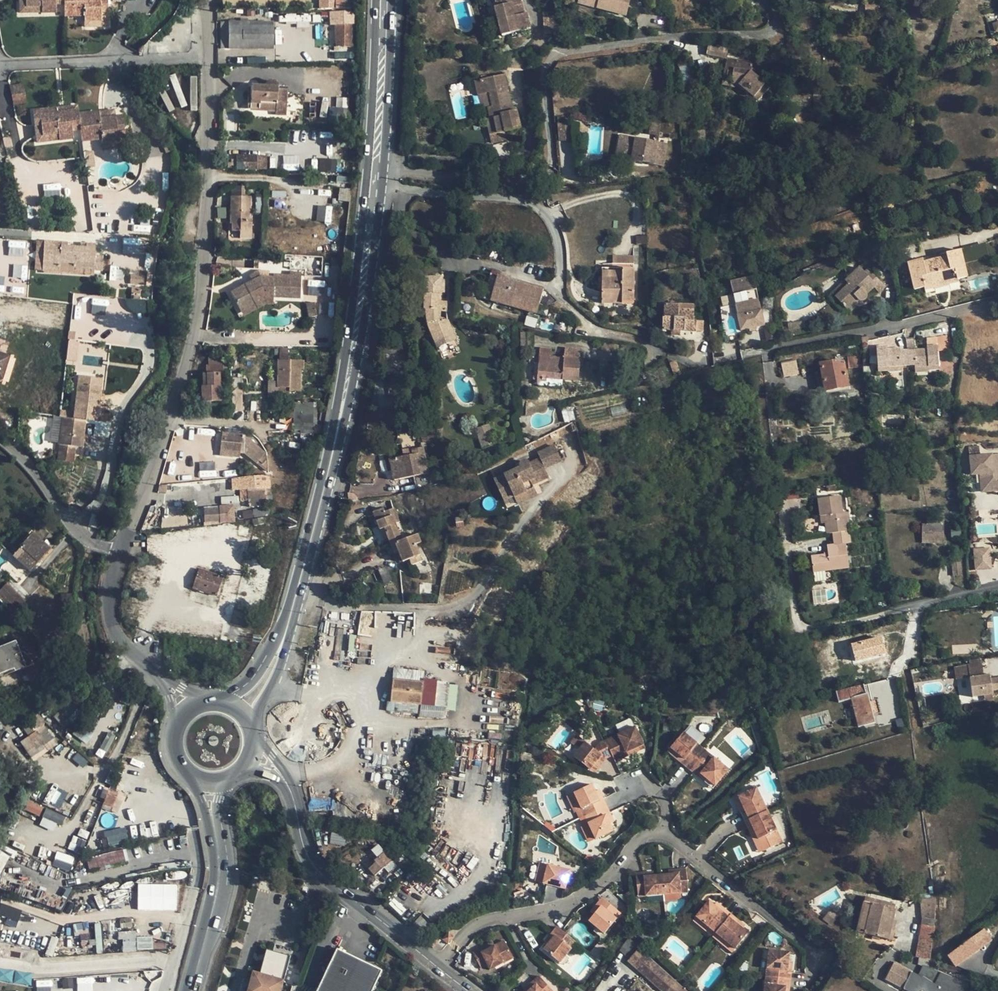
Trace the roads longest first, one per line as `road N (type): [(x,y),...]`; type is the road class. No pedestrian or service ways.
road 1 (residential): [(120,553),(188,359),(201,283),(208,0)]
road 2 (primary): [(375,0),(368,161),(338,430)]
road 3 (residential): [(386,167),(532,174),(550,166),(553,152),(542,75),(549,57),(663,41)]
road 4 (residential): [(384,187),(538,208),(551,221),(559,293),(573,310),(601,333),(664,354)]
road 5 (residential): [(249,756),(284,778),(306,853),(324,877),(440,968)]
road 6 (residential): [(440,968),(468,931),(580,899),(608,881),(640,842),(663,835)]
road 7 (residential): [(744,355),(997,302)]
road 8 (primary): [(338,430),(384,187)]
road 9 (residential): [(663,835),(810,950),(814,963)]
road 10 (residential): [(120,553),(109,592),(115,625),(187,713)]
road 11 (residential): [(0,440),(78,534),(120,553)]
road 12 (primary): [(386,167),(390,0)]
road 13 (primary): [(251,733),(281,673),(302,577)]
road 14 (primary): [(302,577),(259,672),(220,704)]
road 15 (primary): [(302,577),(338,430)]
road 16 (residential): [(997,590),(852,623)]
road 17 (primary): [(190,774),(217,896)]
road 18 (primary): [(217,896),(226,866),(219,814),(227,779)]

